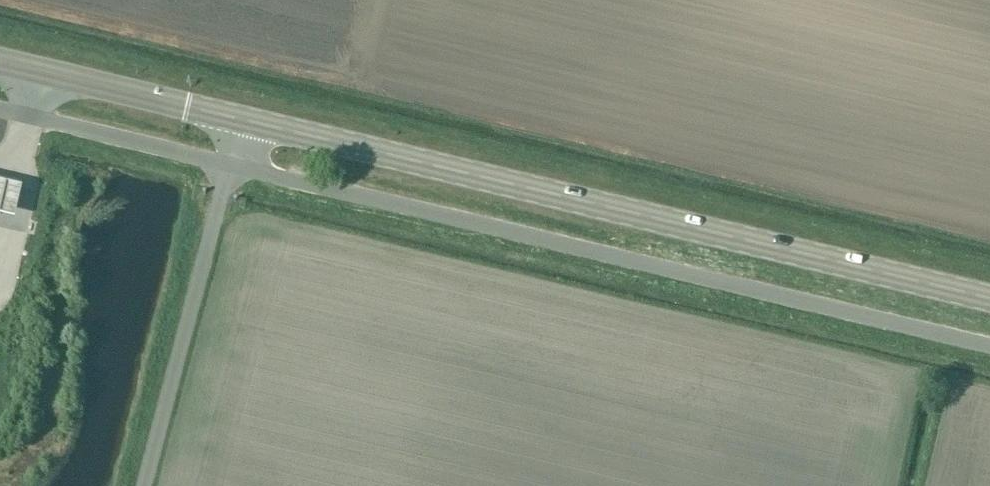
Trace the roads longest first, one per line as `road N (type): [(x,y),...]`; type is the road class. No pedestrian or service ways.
road 1 (unclassified): [(989,347),(228,164)]
road 2 (secondary): [(989,298),(239,118)]
road 3 (secondary): [(239,118),(0,62)]

